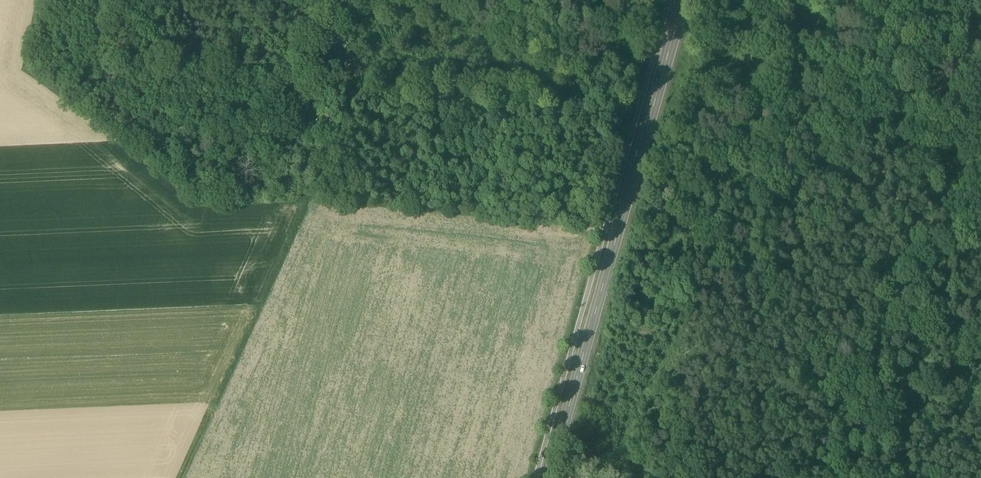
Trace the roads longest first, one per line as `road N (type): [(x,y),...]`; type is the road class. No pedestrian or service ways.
road 1 (track): [(616,239),(306,203),(179,477)]
road 2 (secondary): [(550,477),(684,0)]

